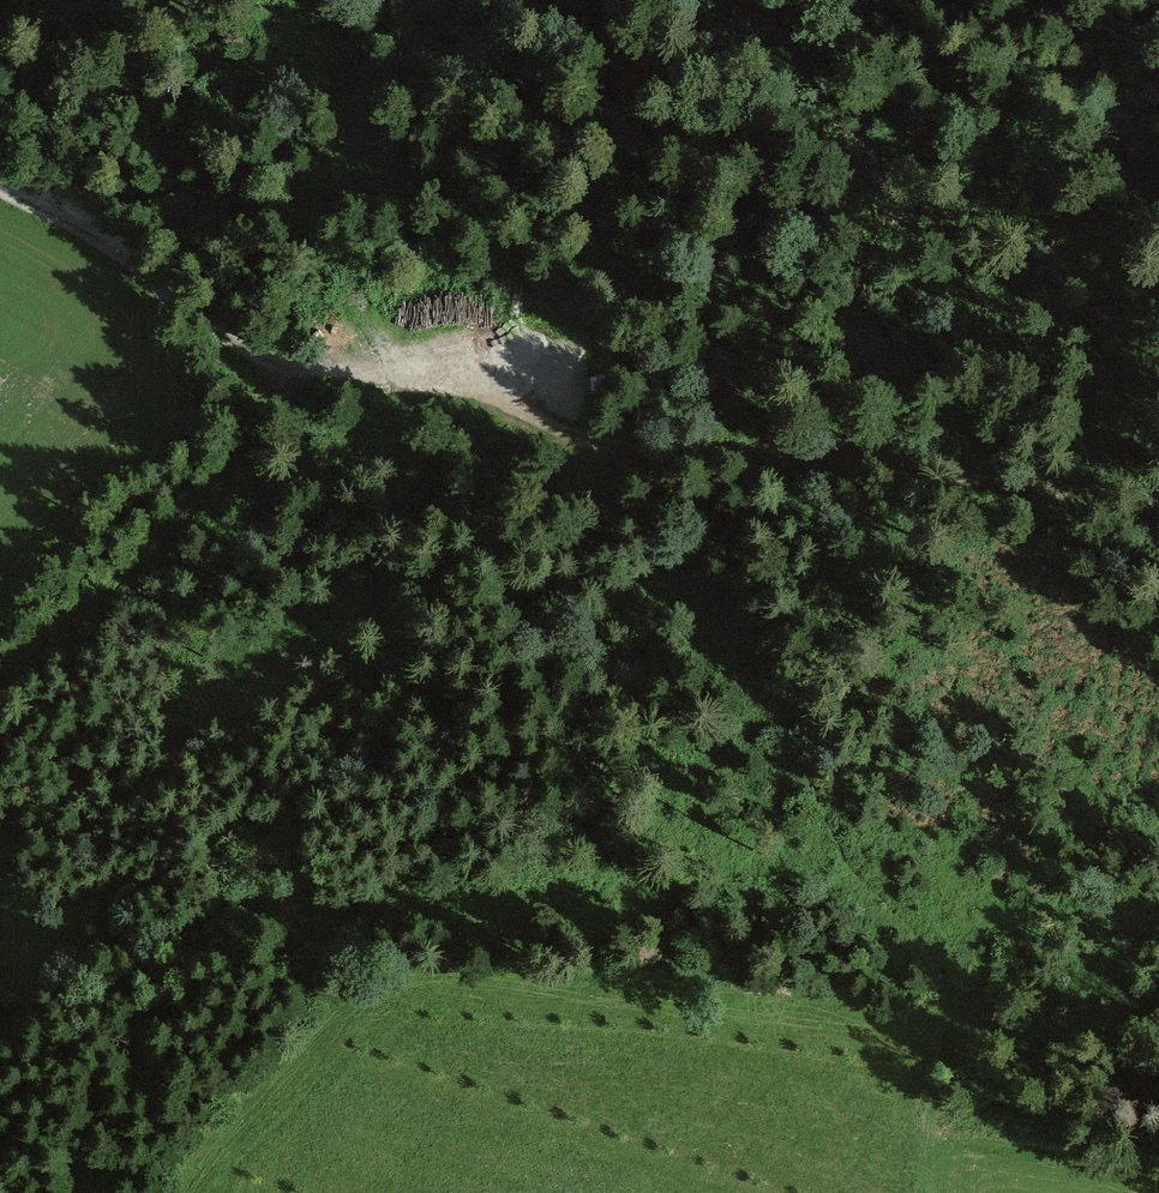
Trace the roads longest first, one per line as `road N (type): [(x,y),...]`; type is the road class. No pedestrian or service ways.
road 1 (track): [(0,193),(155,275),(231,338),(313,374),(436,381),(672,454),(940,469),(1158,500)]
road 2 (track): [(581,429),(644,532),(769,689),(803,784),(860,874),(938,968),(948,1020),(927,1192)]
road 3 (track): [(0,948),(620,884),(872,889)]
road 4 (track): [(0,692),(131,570),(313,374)]

